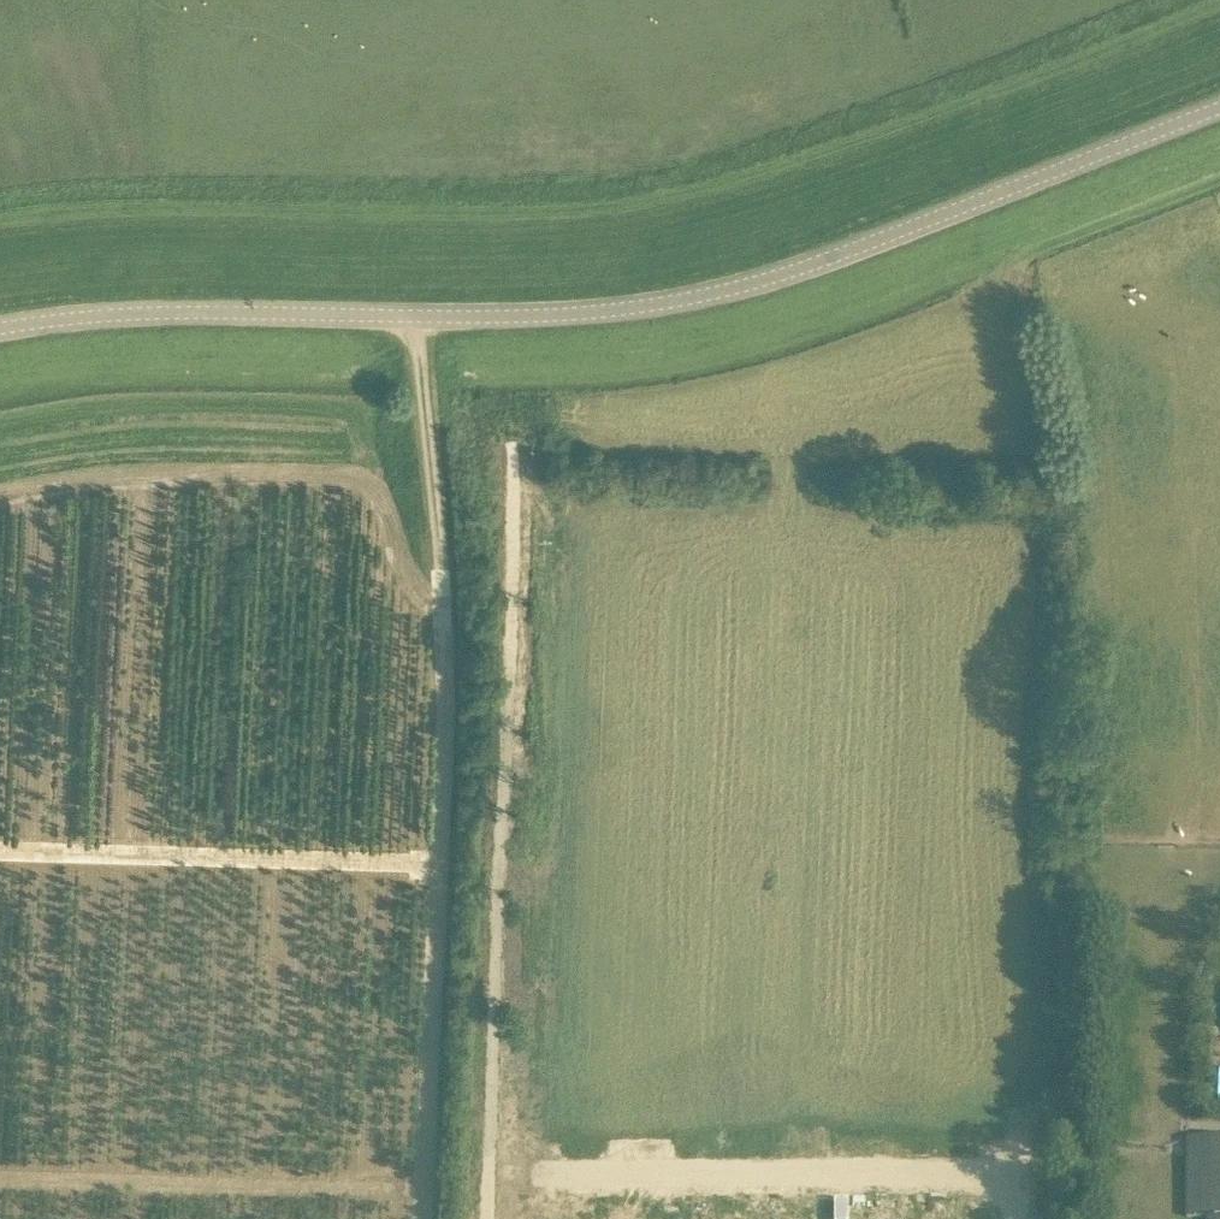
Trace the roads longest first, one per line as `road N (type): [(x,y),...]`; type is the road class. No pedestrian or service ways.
road 1 (tertiary): [(0,328),(153,311),(416,316),(645,305),(741,285),(1219,108)]
road 2 (track): [(416,316),(439,560),(445,781),(421,1218)]
road 3 (residential): [(1025,1218),(1026,1154),(545,1137)]

